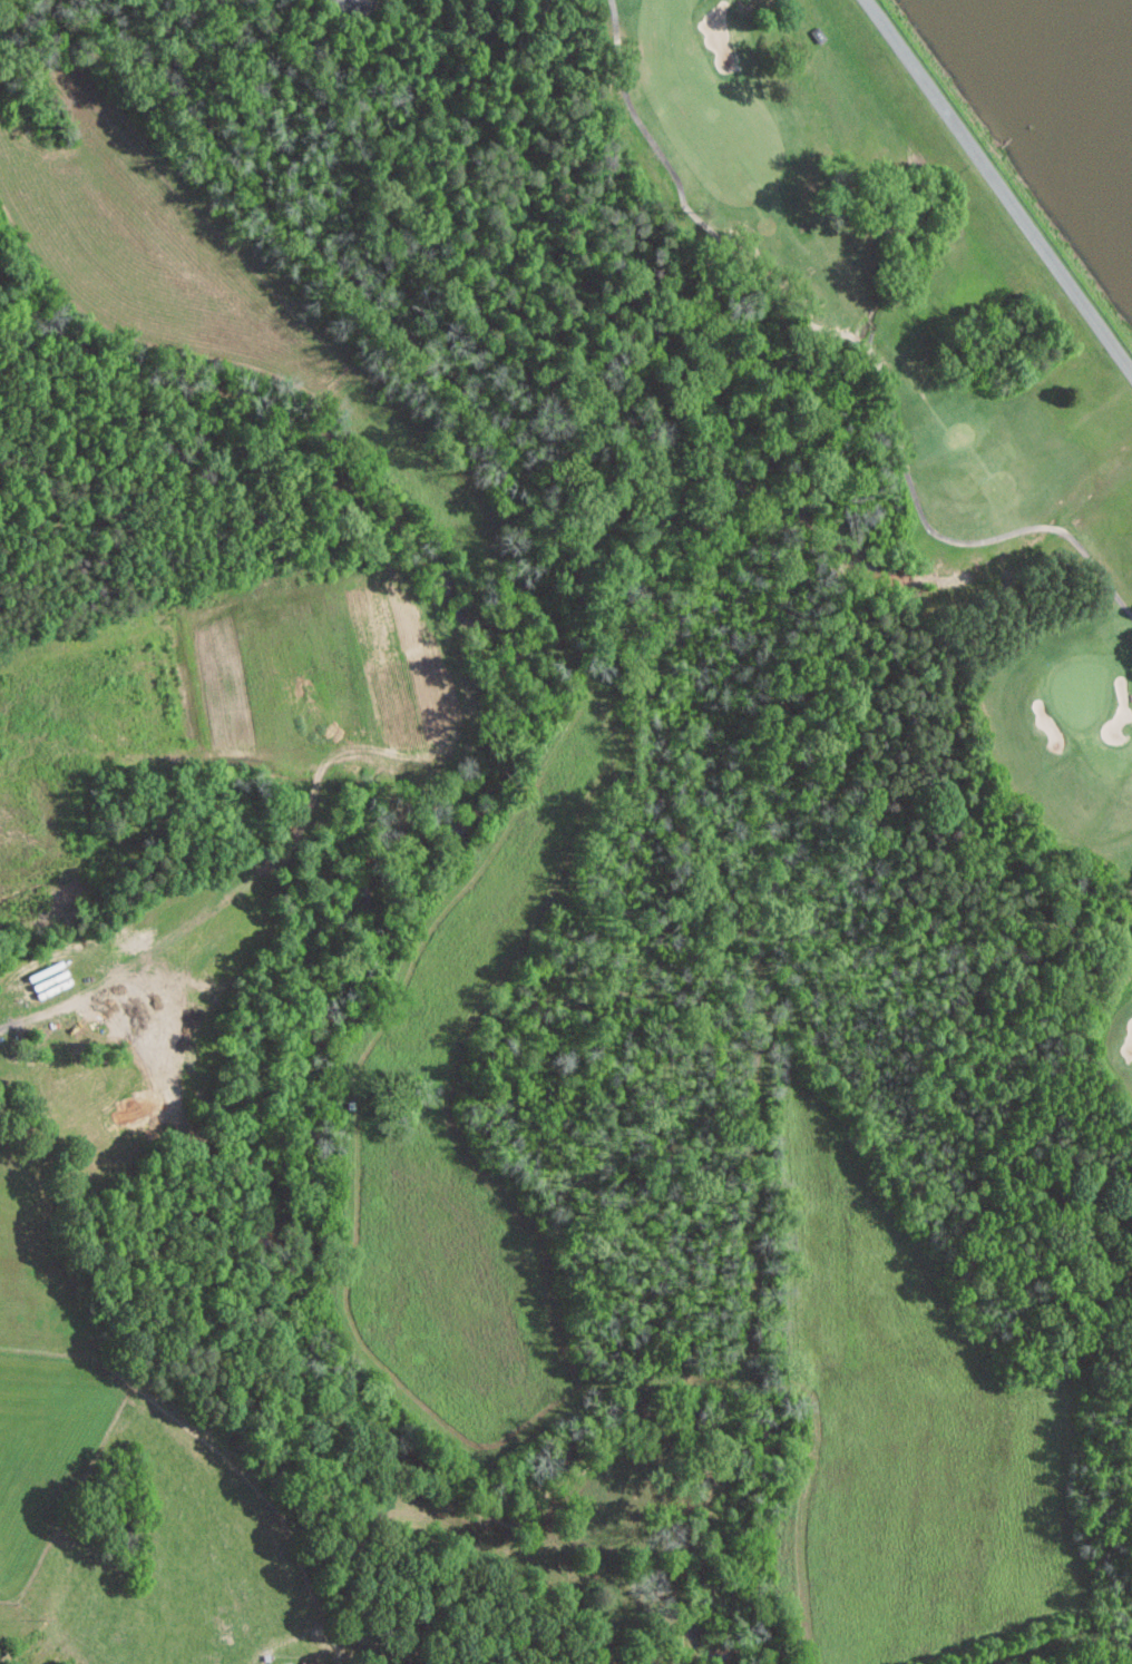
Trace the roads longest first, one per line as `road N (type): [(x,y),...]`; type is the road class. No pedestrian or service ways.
road 1 (residential): [(1131,374),(865,0)]

